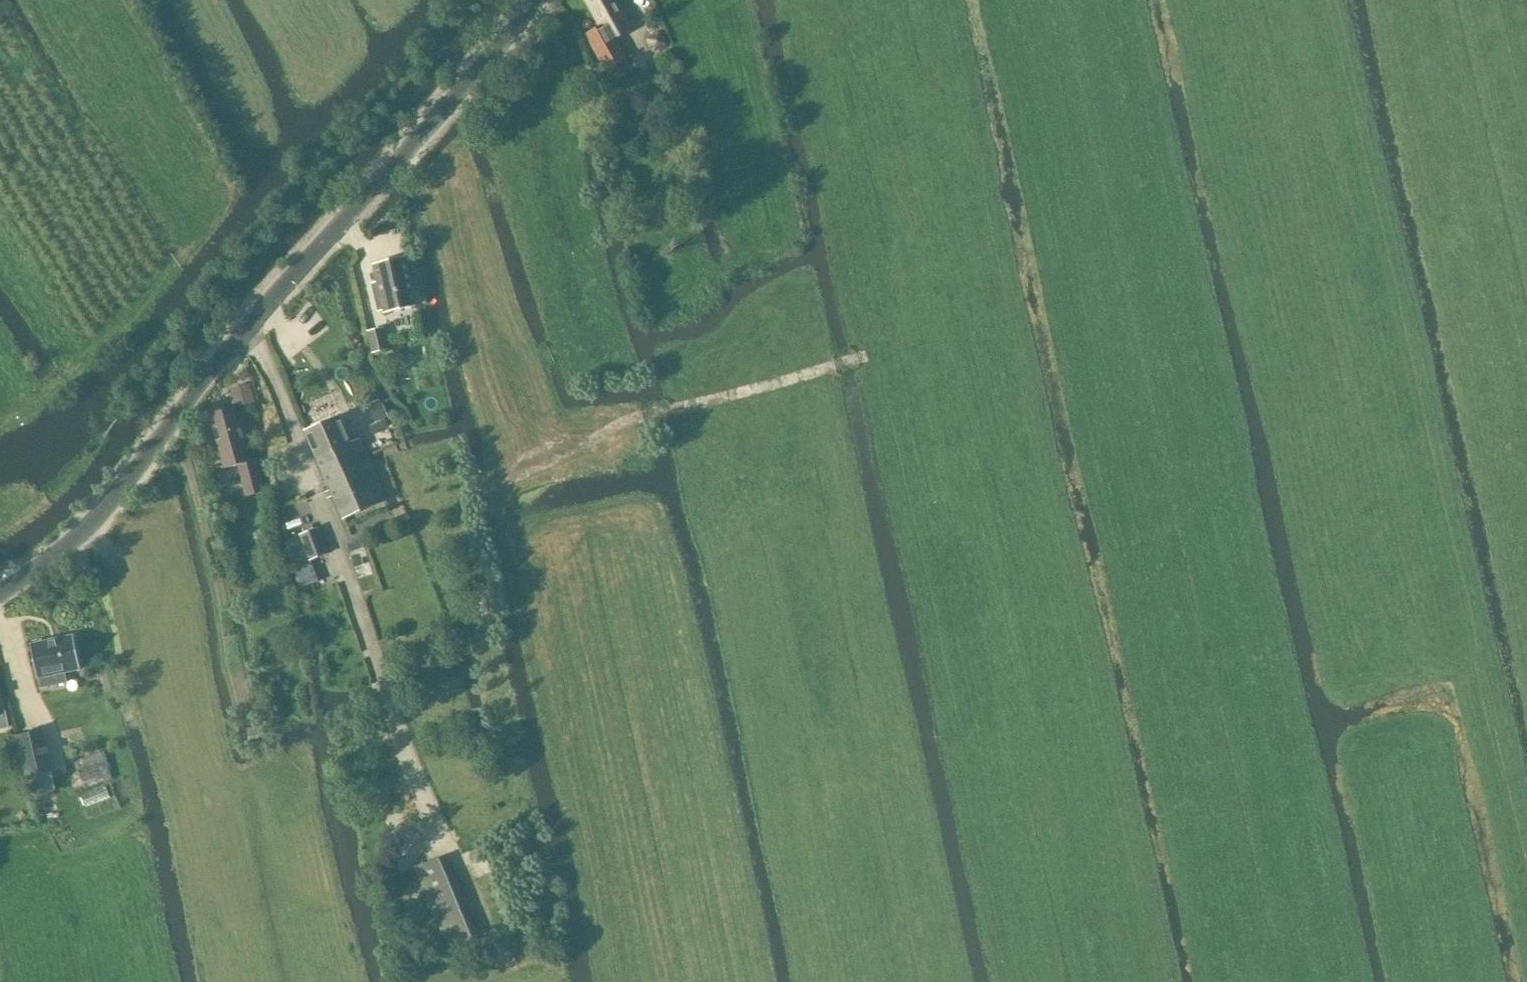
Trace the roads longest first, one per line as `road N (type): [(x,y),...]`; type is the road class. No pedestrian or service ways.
road 1 (tertiary): [(0,593),(81,535),(234,343),(540,0)]

